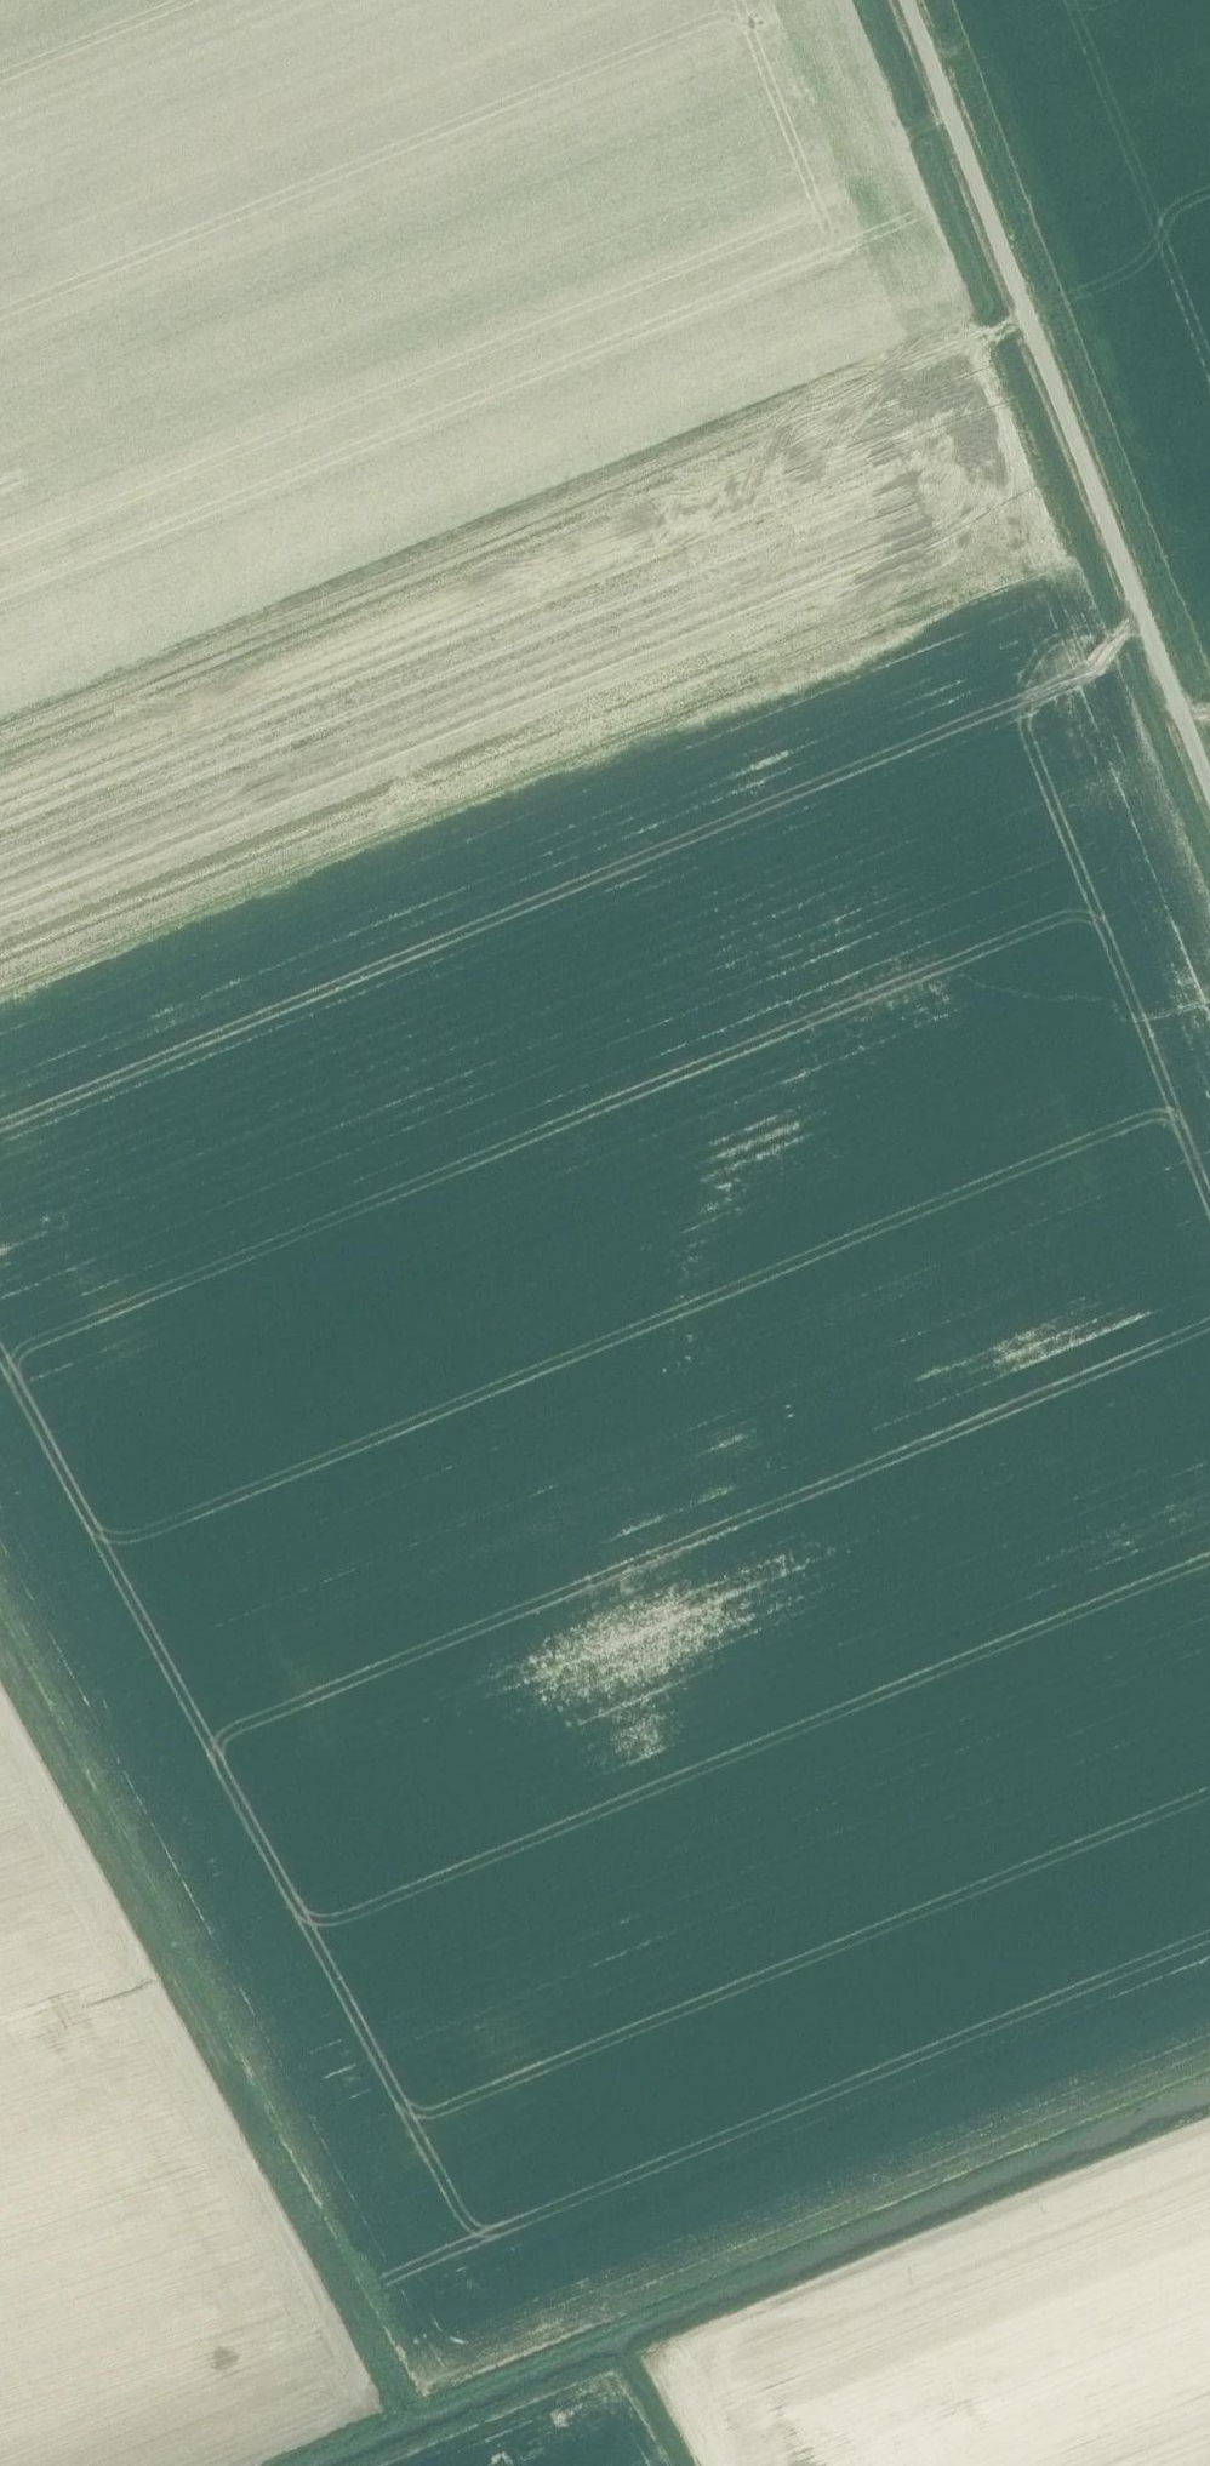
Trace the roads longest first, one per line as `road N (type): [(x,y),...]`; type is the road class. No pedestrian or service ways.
road 1 (unclassified): [(1209,776),(905,0)]

